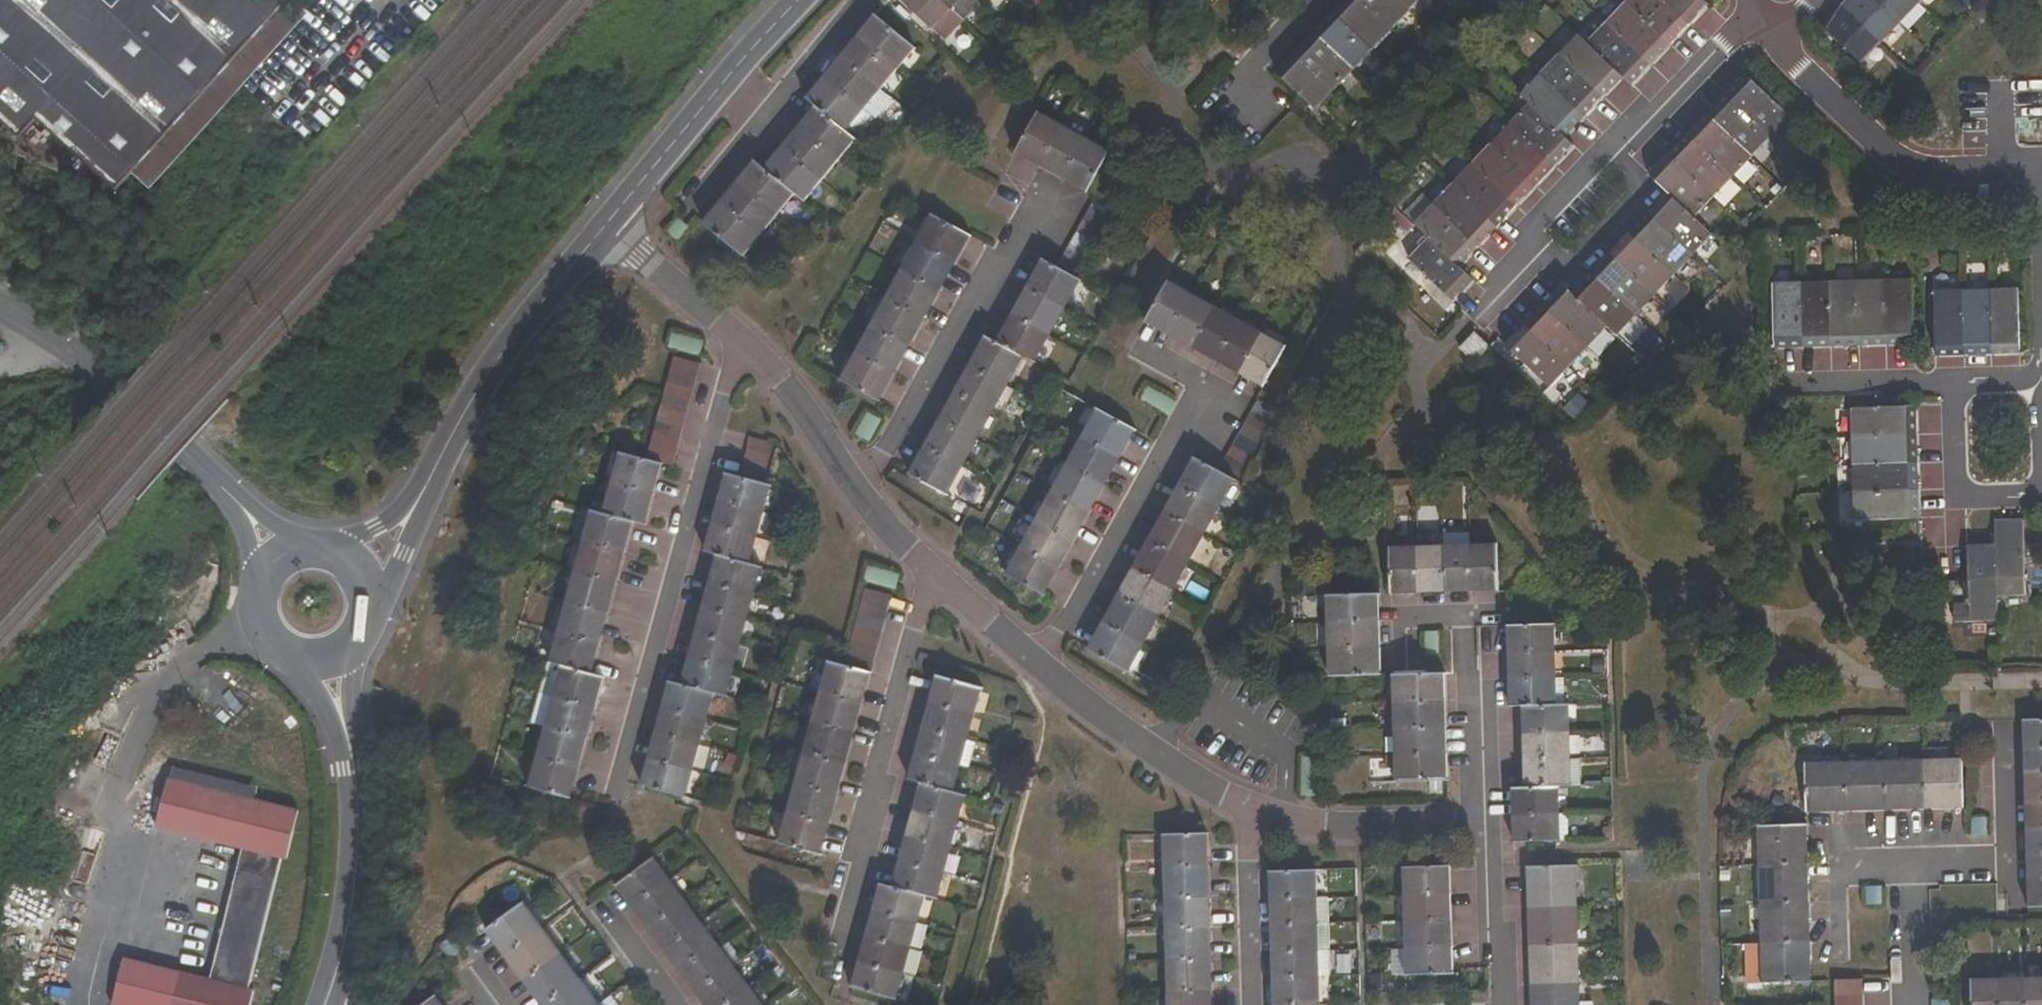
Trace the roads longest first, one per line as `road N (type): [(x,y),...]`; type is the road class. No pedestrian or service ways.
road 1 (residential): [(362,579),(413,506),(494,362),(596,236)]
road 2 (residential): [(1768,32),(1717,51),(1489,303)]
road 3 (residential): [(1037,669),(1208,383),(1159,354)]
road 4 (residential): [(286,556),(202,469),(64,351),(0,308)]
road 5 (residential): [(852,487),(804,417),(596,236)]
road 6 (residential): [(852,487),(890,454),(963,313),(1010,276),(1053,200)]
road 7 (residential): [(323,1004),(357,865),(334,656)]
road 8 (residential): [(2041,156),(1927,158),(1860,123),(1768,32)]
road 9 (residential): [(1404,622),(1480,619),(1486,827)]
road 10 (residential): [(1256,811),(1149,753),(1037,669)]
road 11 (residential): [(1037,669),(936,578),(852,487)]
road 12 (residential): [(1486,827),(1357,829),(1256,811)]
road 13 (residential): [(1944,380),(1948,506),(2041,502)]
road 14 (residential): [(596,236),(723,84)]
road 15 (residential): [(1256,811),(1245,852),(1250,1004)]
road 16 (residential): [(1486,827),(1492,1004)]
road 17 (residential): [(286,556),(260,583),(258,621),(280,651),(297,659),(334,656)]
road 18 (residential): [(1326,0),(1230,104)]
road 19 (residential): [(765,121),(854,14)]
road 20 (residential): [(1944,380),(1809,367)]

